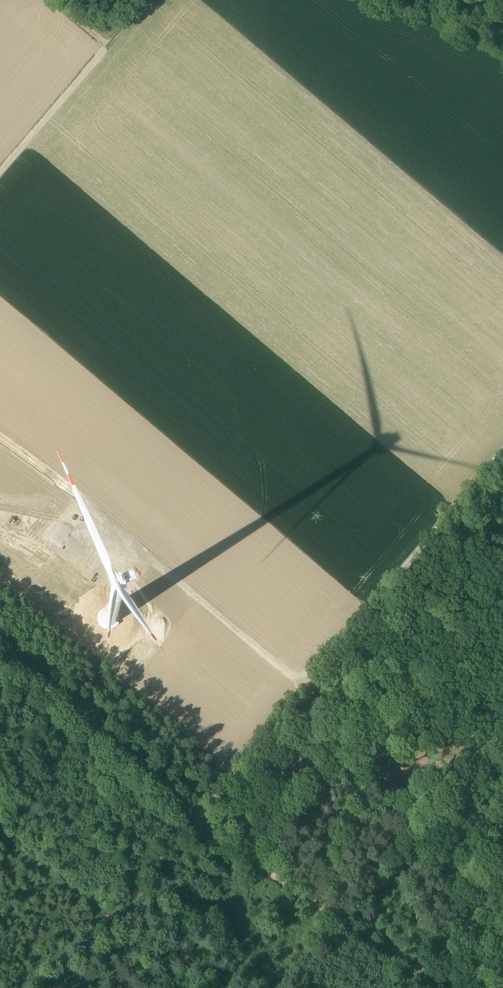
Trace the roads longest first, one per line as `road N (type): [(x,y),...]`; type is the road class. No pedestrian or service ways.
road 1 (track): [(502,450),(48,987)]
road 2 (track): [(434,987),(192,817),(0,654)]
road 3 (track): [(306,683),(0,444)]
road 4 (track): [(0,171),(105,47)]
road 5 (track): [(502,880),(411,972)]

